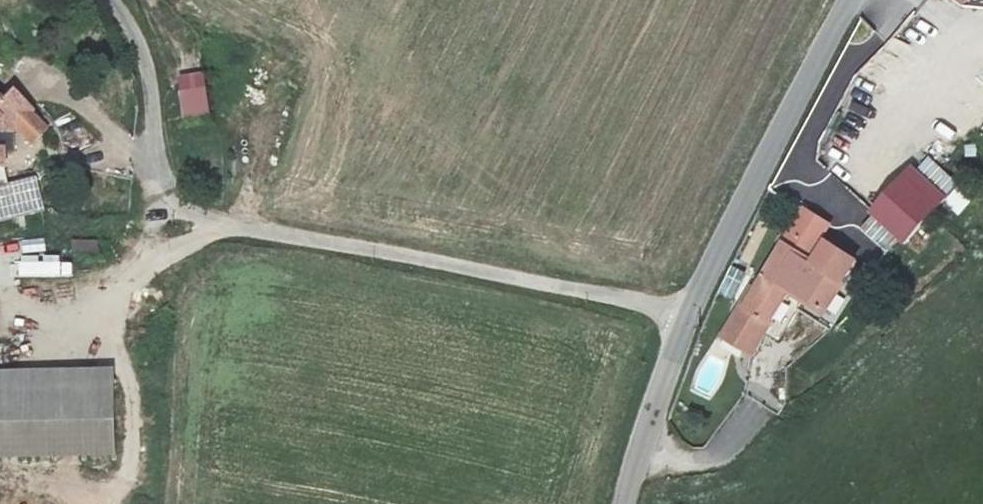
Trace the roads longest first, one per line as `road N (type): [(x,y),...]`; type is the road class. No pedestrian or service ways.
road 1 (unclassified): [(688,318),(202,214),(165,176),(141,48),(112,0)]
road 2 (unclassified): [(849,0),(688,318)]
road 3 (unclassified): [(688,318),(625,503)]

